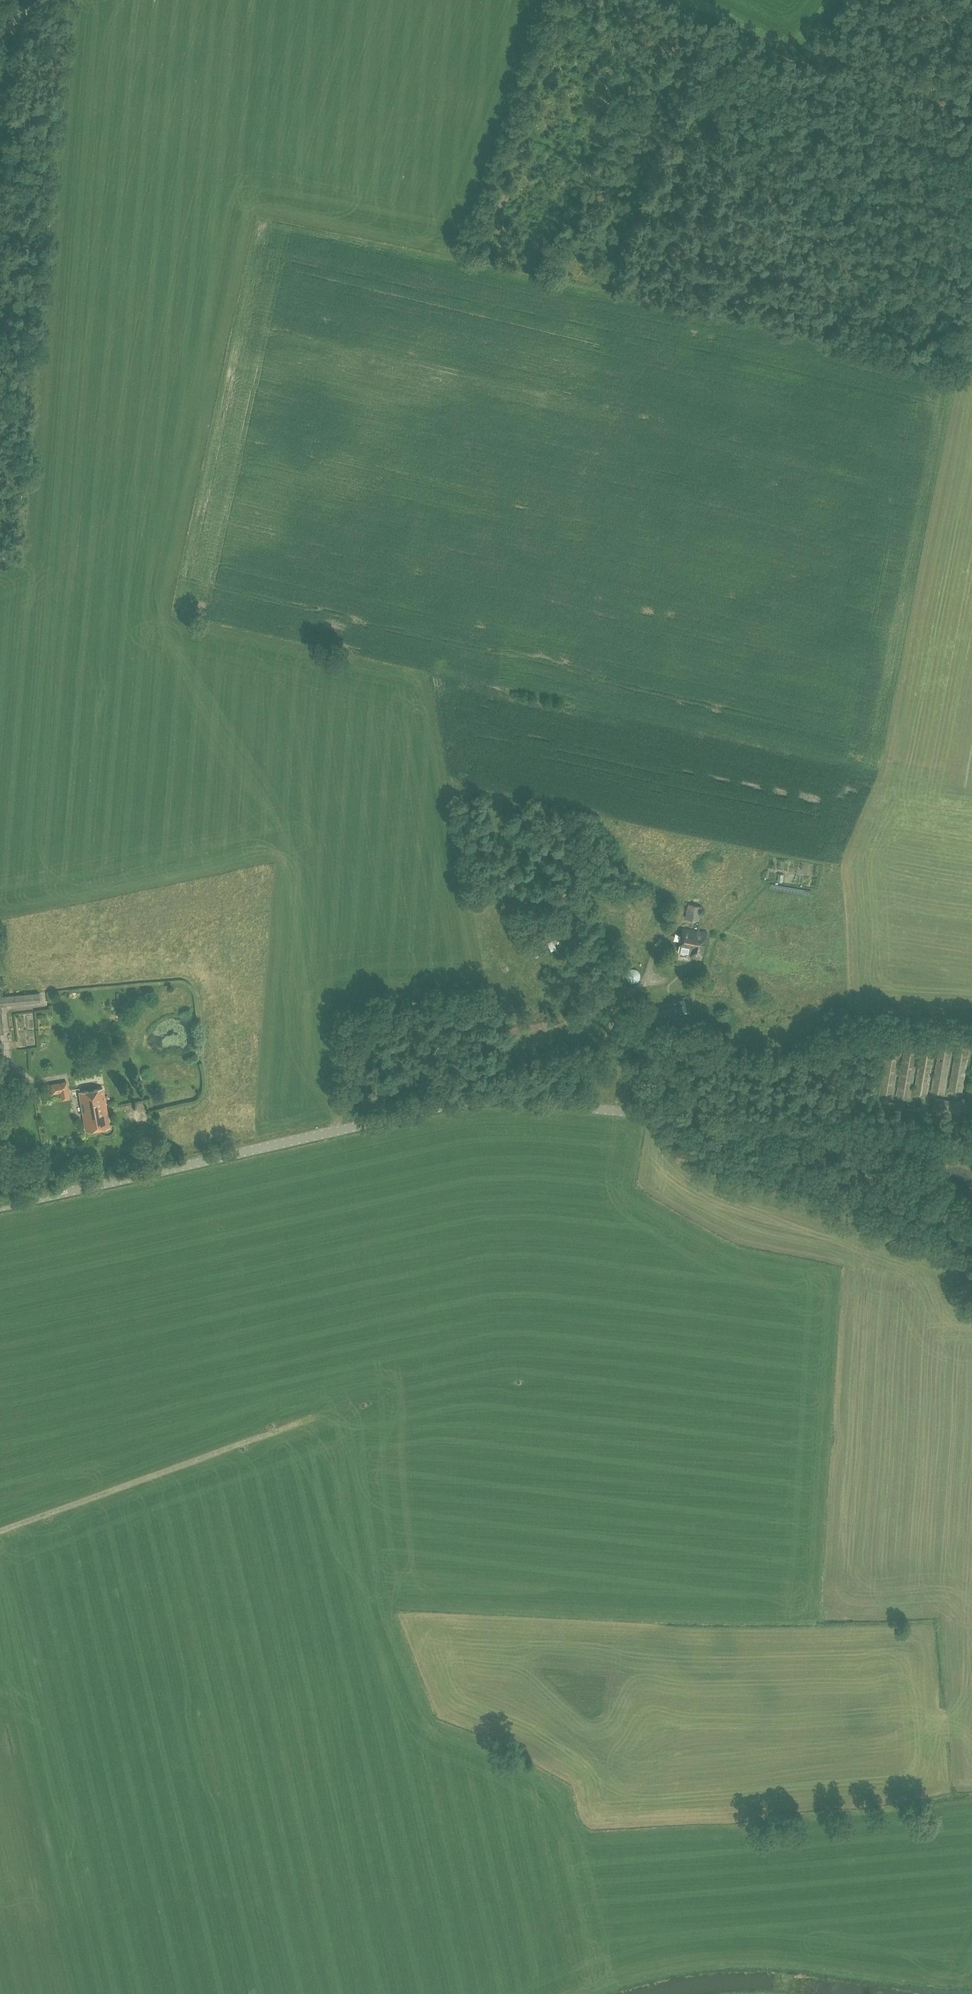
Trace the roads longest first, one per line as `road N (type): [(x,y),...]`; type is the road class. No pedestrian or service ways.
road 1 (tertiary): [(0,1207),(481,1102),(971,1153)]

